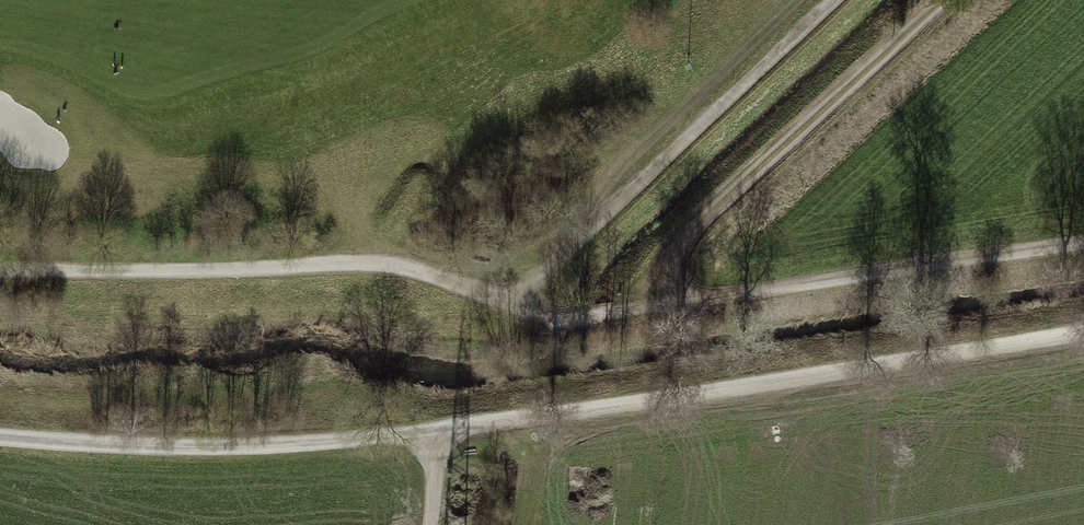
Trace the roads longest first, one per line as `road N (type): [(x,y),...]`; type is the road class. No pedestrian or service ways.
road 1 (track): [(0,267),(213,273),(378,264),(556,319),(1083,242)]
road 2 (track): [(0,435),(163,450),(433,432),(1083,331)]
road 3 (track): [(515,303),(835,0)]
road 4 (track): [(944,0),(684,239),(655,306)]

